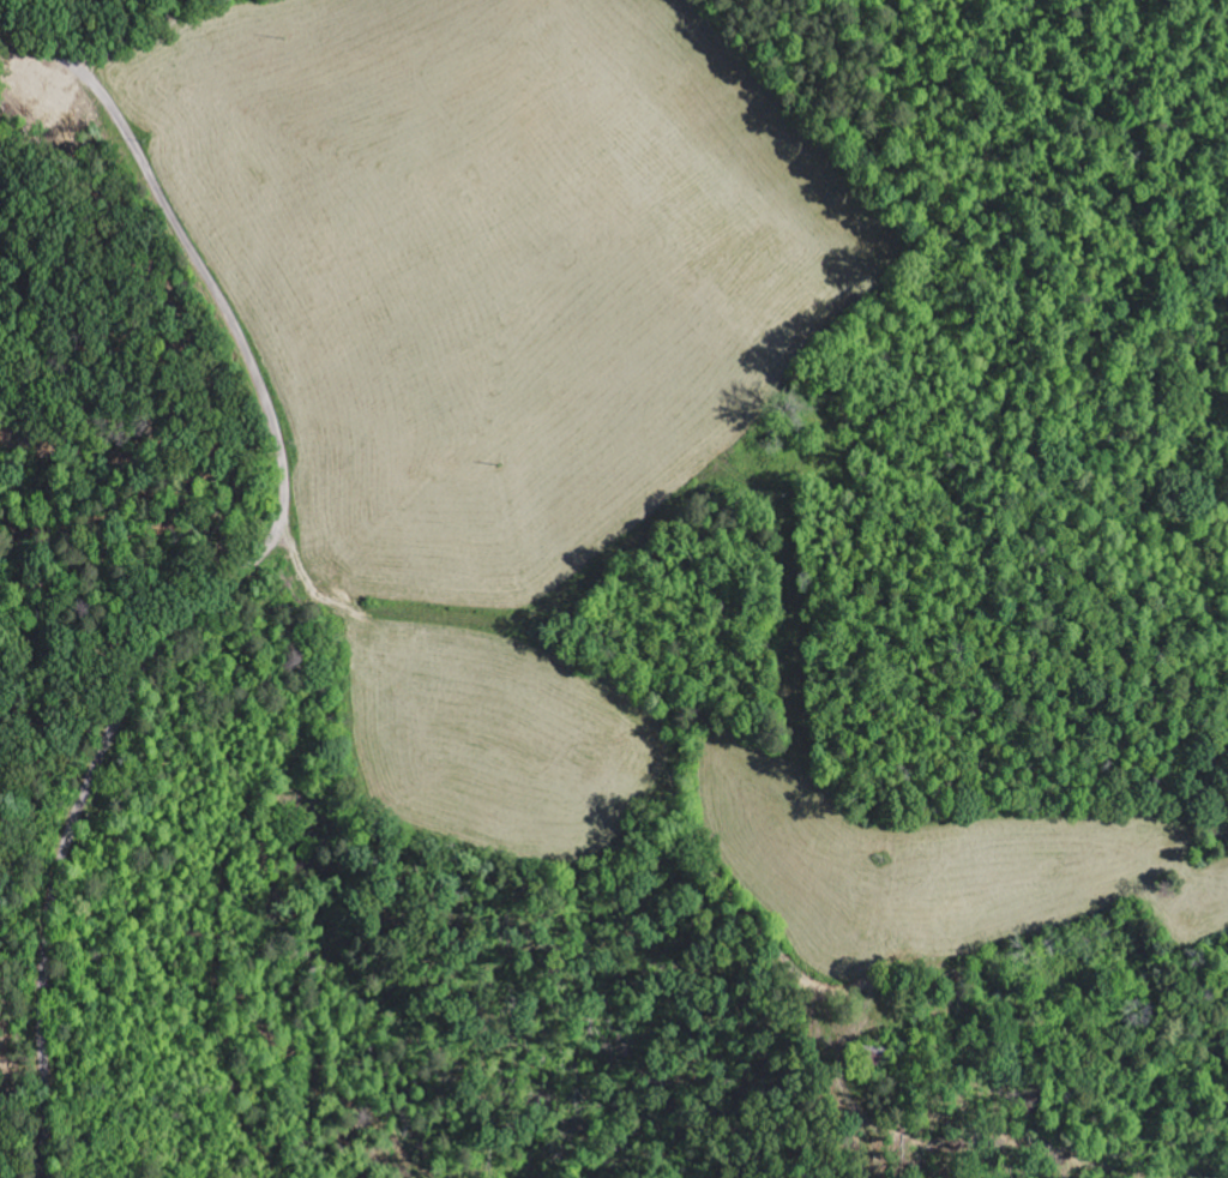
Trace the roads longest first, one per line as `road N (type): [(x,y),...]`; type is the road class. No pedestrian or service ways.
road 1 (residential): [(31,1177),(44,1098),(43,962),(64,851),(139,675),(169,633),(264,555),(281,510),(283,463),(273,413),(231,325),(121,128),(67,68),(0,30)]
road 2 (residential): [(264,555),(403,687),(637,674),(730,691),(1091,987)]
road 3 (residential): [(403,687),(300,871),(239,920),(295,1165)]

